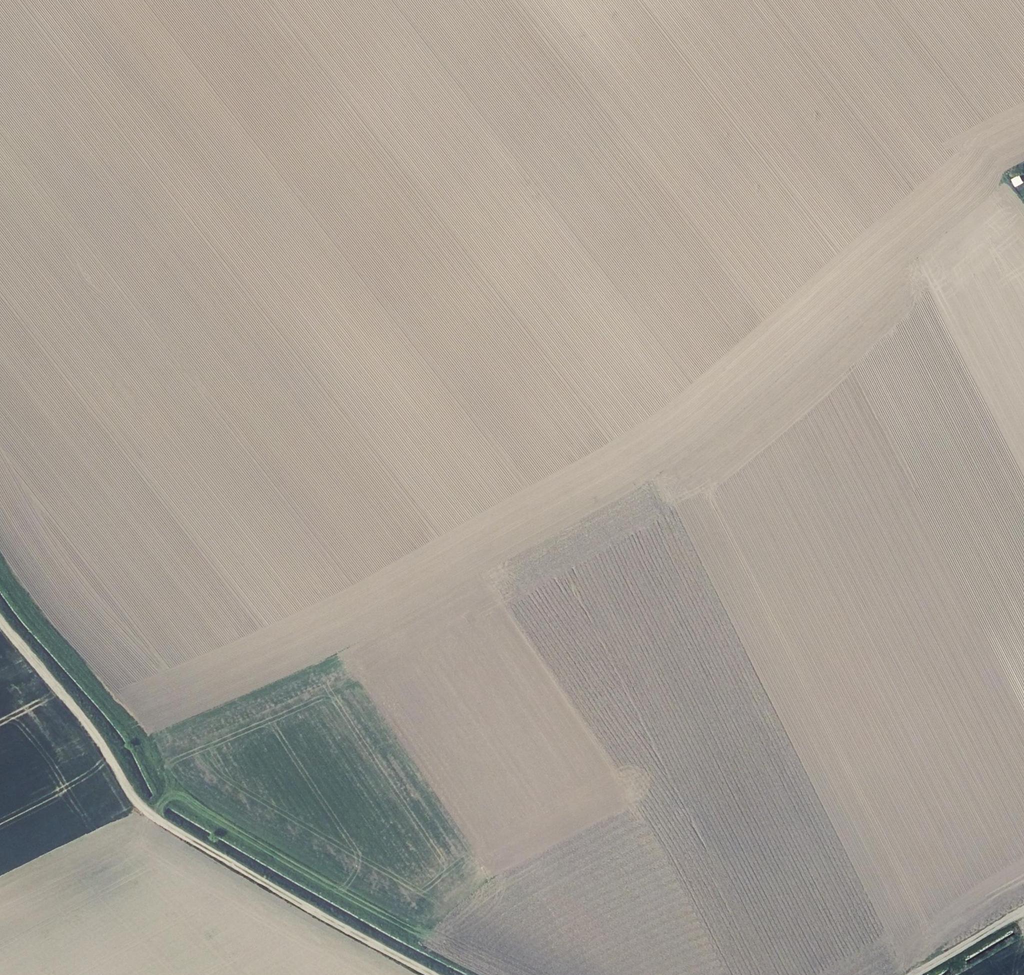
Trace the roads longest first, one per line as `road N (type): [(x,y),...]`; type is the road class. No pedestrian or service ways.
road 1 (track): [(0,618),(148,811),(432,974)]
road 2 (track): [(915,974),(1023,909)]

